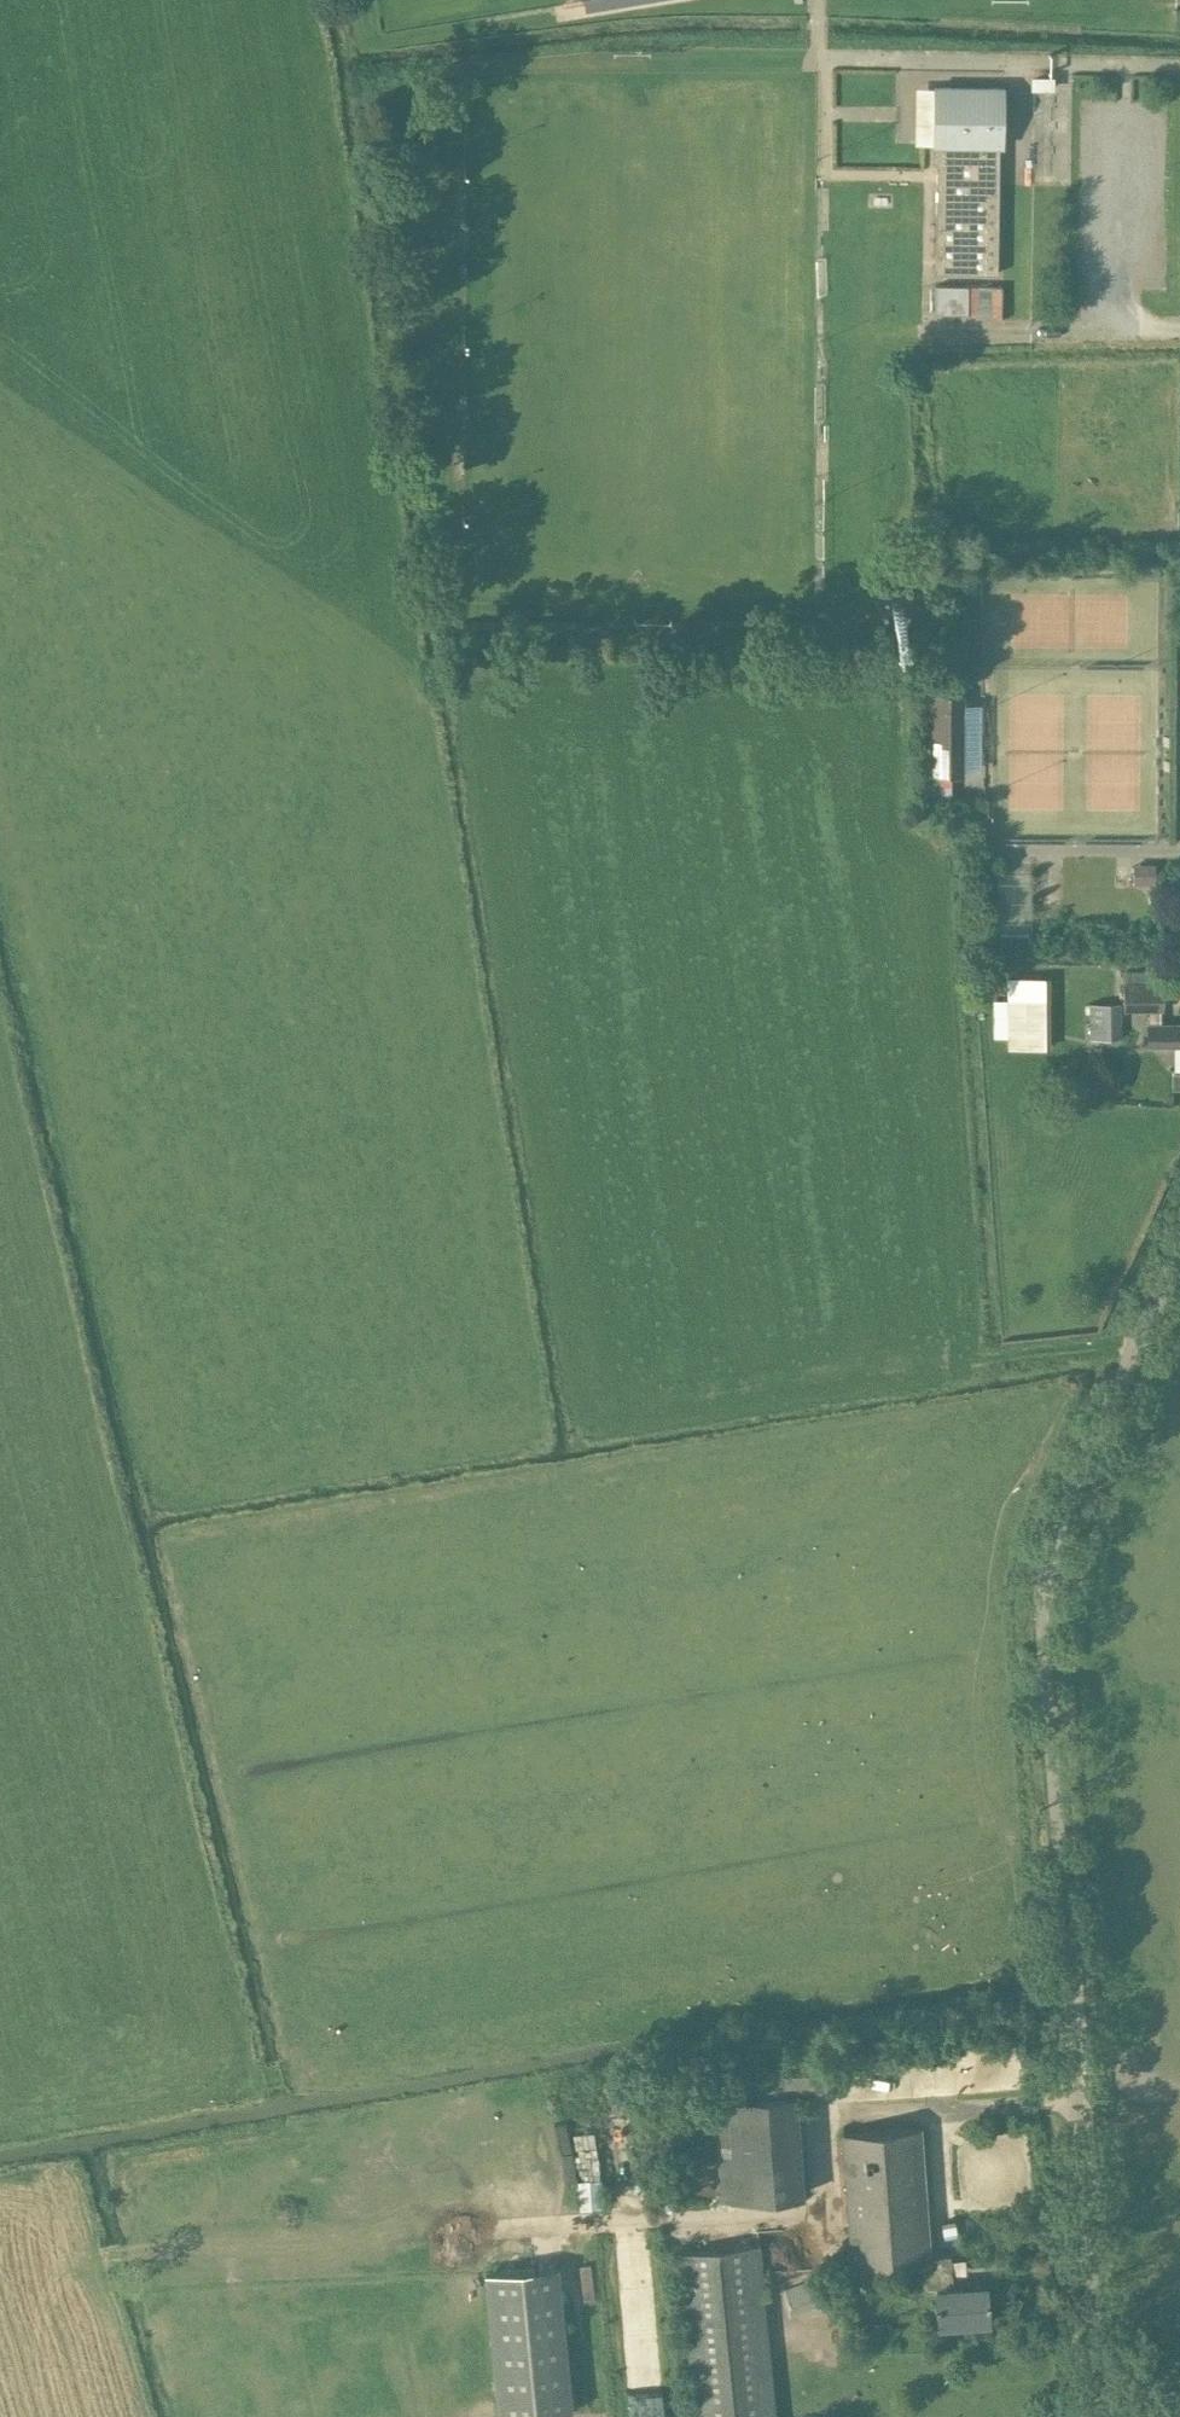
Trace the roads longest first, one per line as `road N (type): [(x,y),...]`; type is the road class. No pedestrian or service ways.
road 1 (unclassified): [(1102,2416),(1044,1578),(1051,1542),(1179,1251)]

